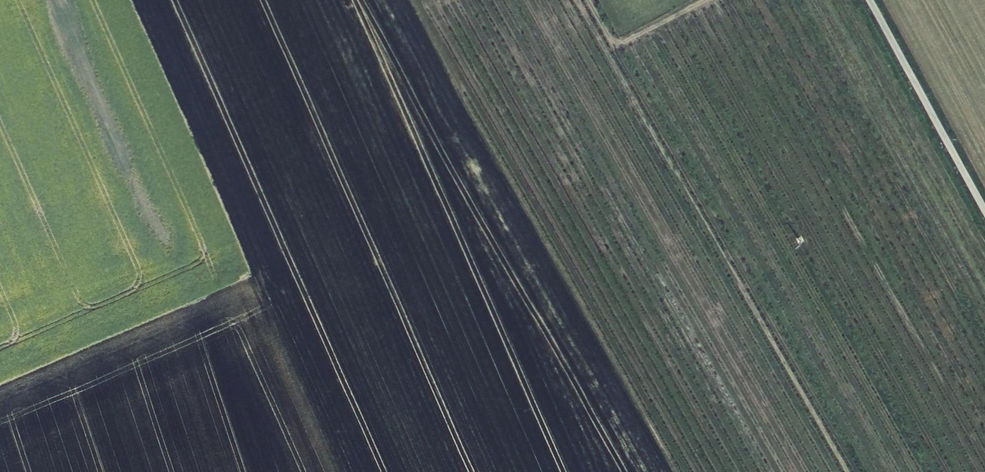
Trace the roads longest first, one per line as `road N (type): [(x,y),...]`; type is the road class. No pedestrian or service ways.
road 1 (unclassified): [(870,0),(984,210)]

